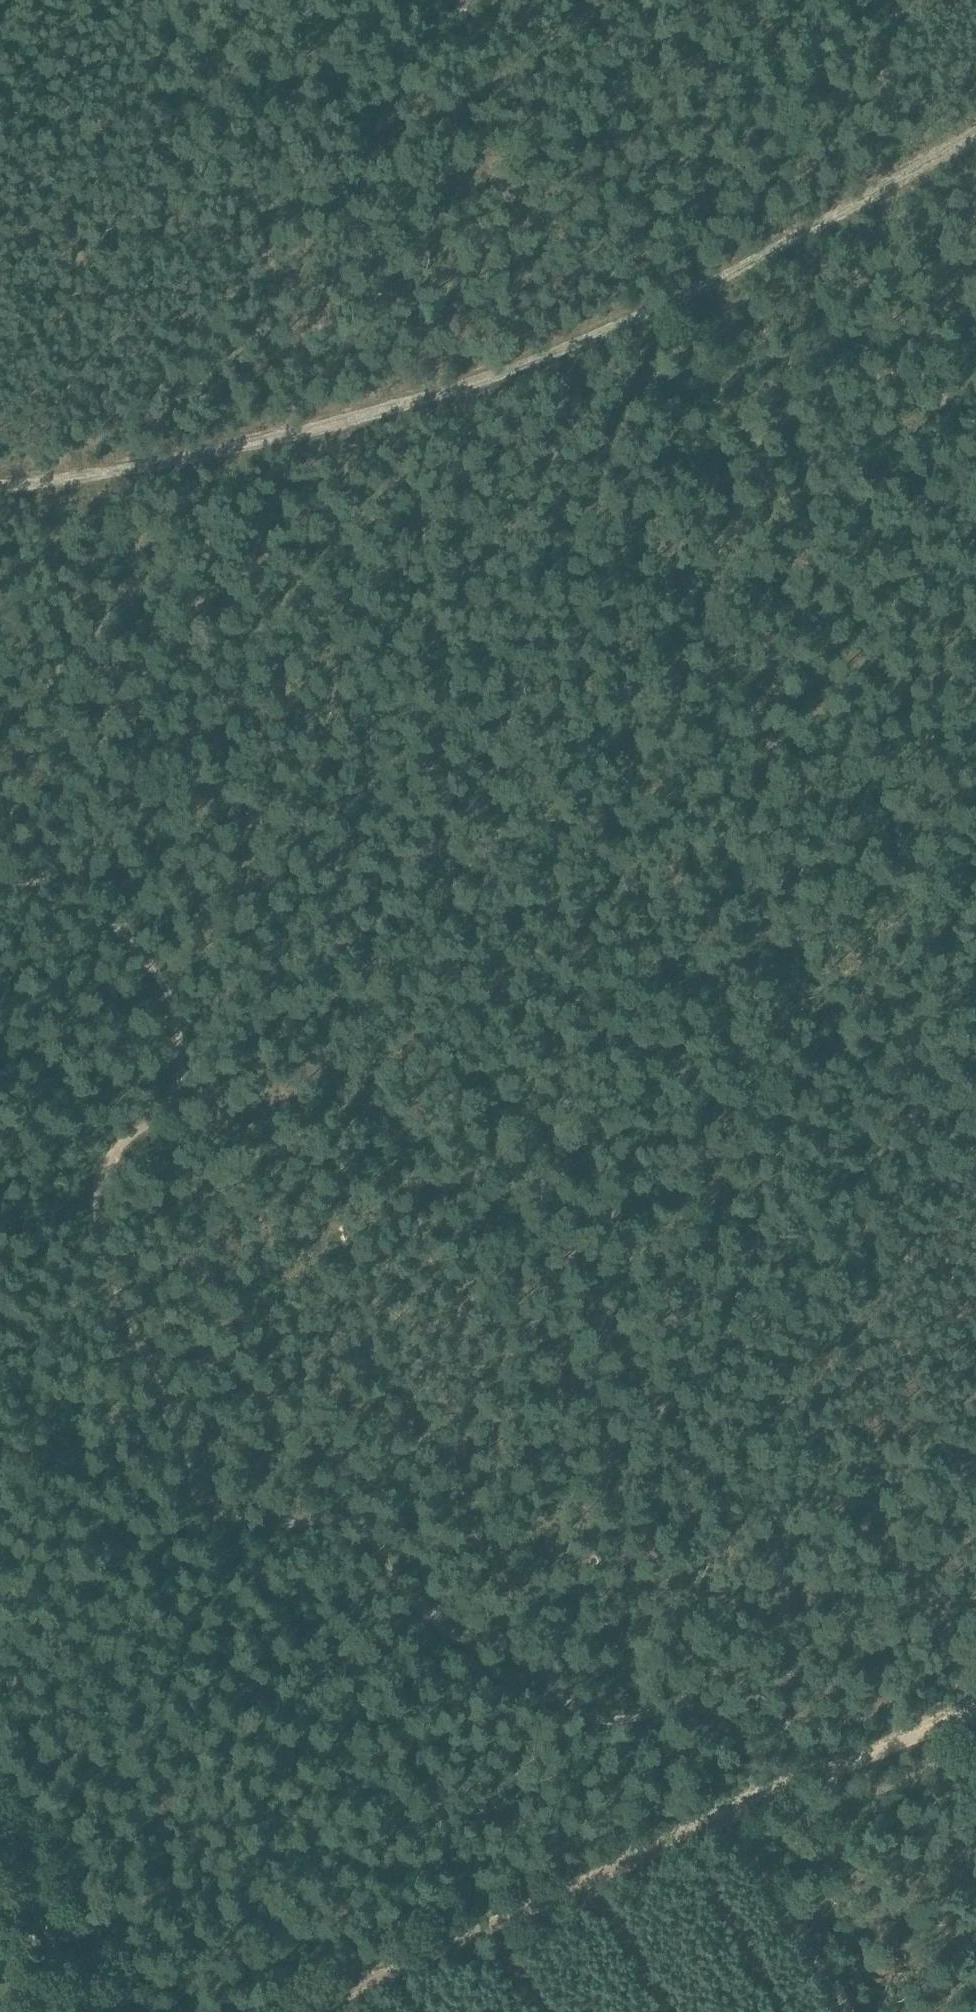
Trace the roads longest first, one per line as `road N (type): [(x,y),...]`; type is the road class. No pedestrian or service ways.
road 1 (track): [(828,1775),(783,1724),(745,1711),(660,1704),(582,1718),(531,1644),(509,1631),(456,1635),(413,1602),(352,1519),(238,1526),(199,1501),(102,1252),(95,1213),(96,1185),(175,1096),(165,978),(76,888),(0,876)]
road 2 (track): [(975,127),(729,263),(609,322),(478,372),(230,440),(0,479)]
road 3 (track): [(735,1814),(310,2011)]
road 4 (track): [(0,1807),(119,2011)]
road 5 (track): [(850,2011),(735,1814)]
road 6 (track): [(828,1775),(975,1714)]

